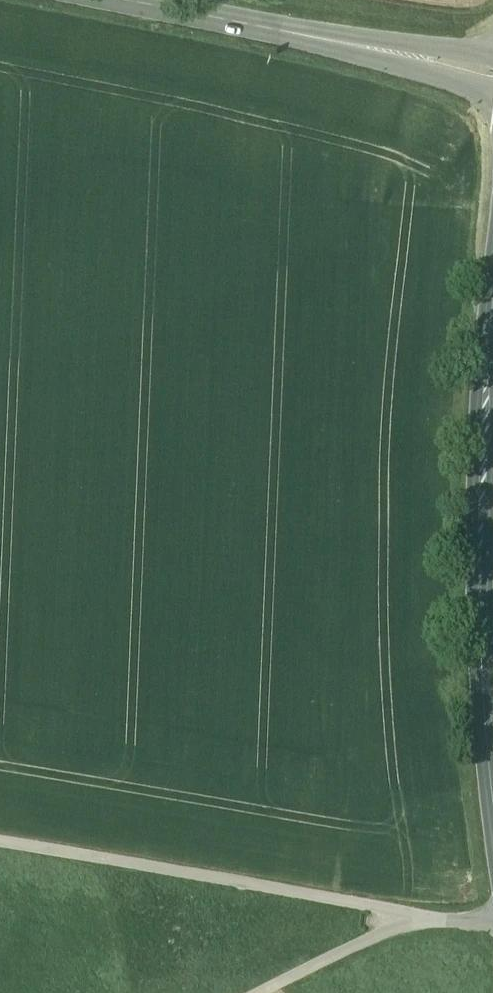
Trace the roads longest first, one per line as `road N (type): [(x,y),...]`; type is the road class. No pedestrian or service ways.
road 1 (track): [(492,925),(426,922),(0,845)]
road 2 (tertiary): [(492,767),(481,628),(492,379)]
road 3 (tertiary): [(122,0),(492,71)]
road 4 (track): [(426,922),(345,949),(260,992)]

